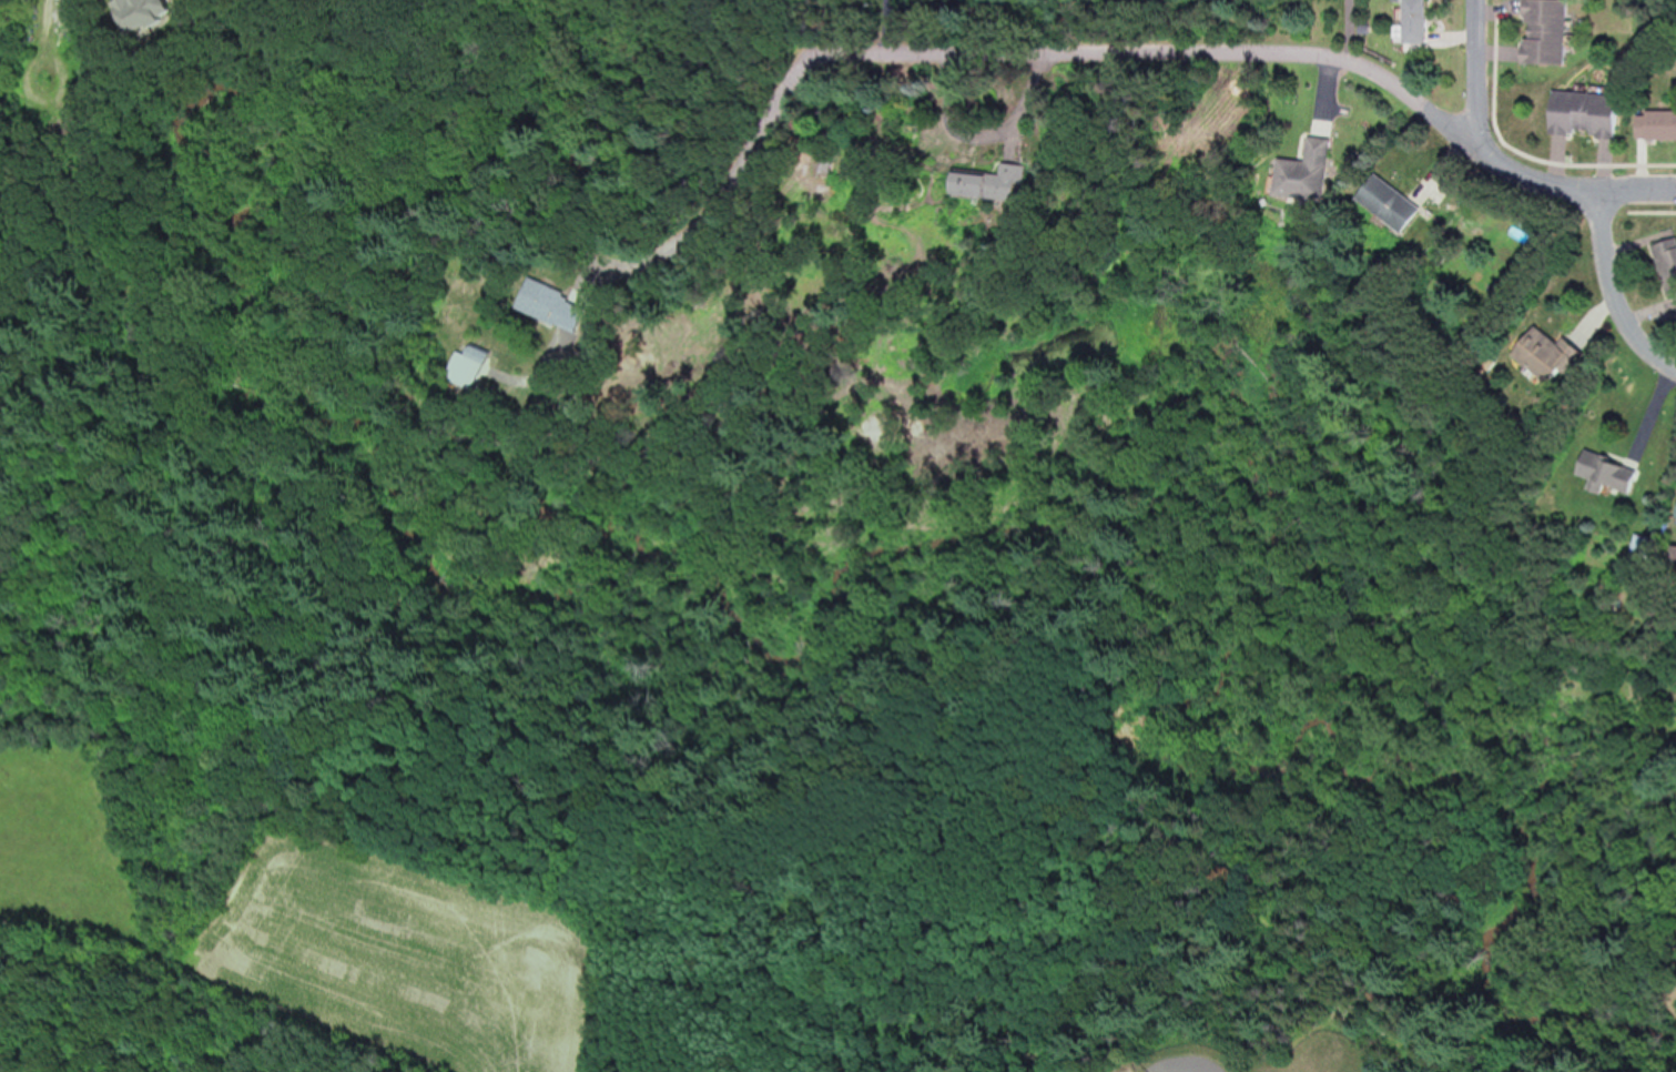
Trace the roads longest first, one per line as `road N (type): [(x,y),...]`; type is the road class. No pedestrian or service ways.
road 1 (residential): [(639,260),(685,239),(784,82),(817,54),(1323,54),(1359,64),(1523,173),(1595,192),(1675,194)]
road 2 (residential): [(1675,372),(1647,354),(1617,313),(1595,192)]
road 3 (residential): [(1477,144),(1477,0)]

